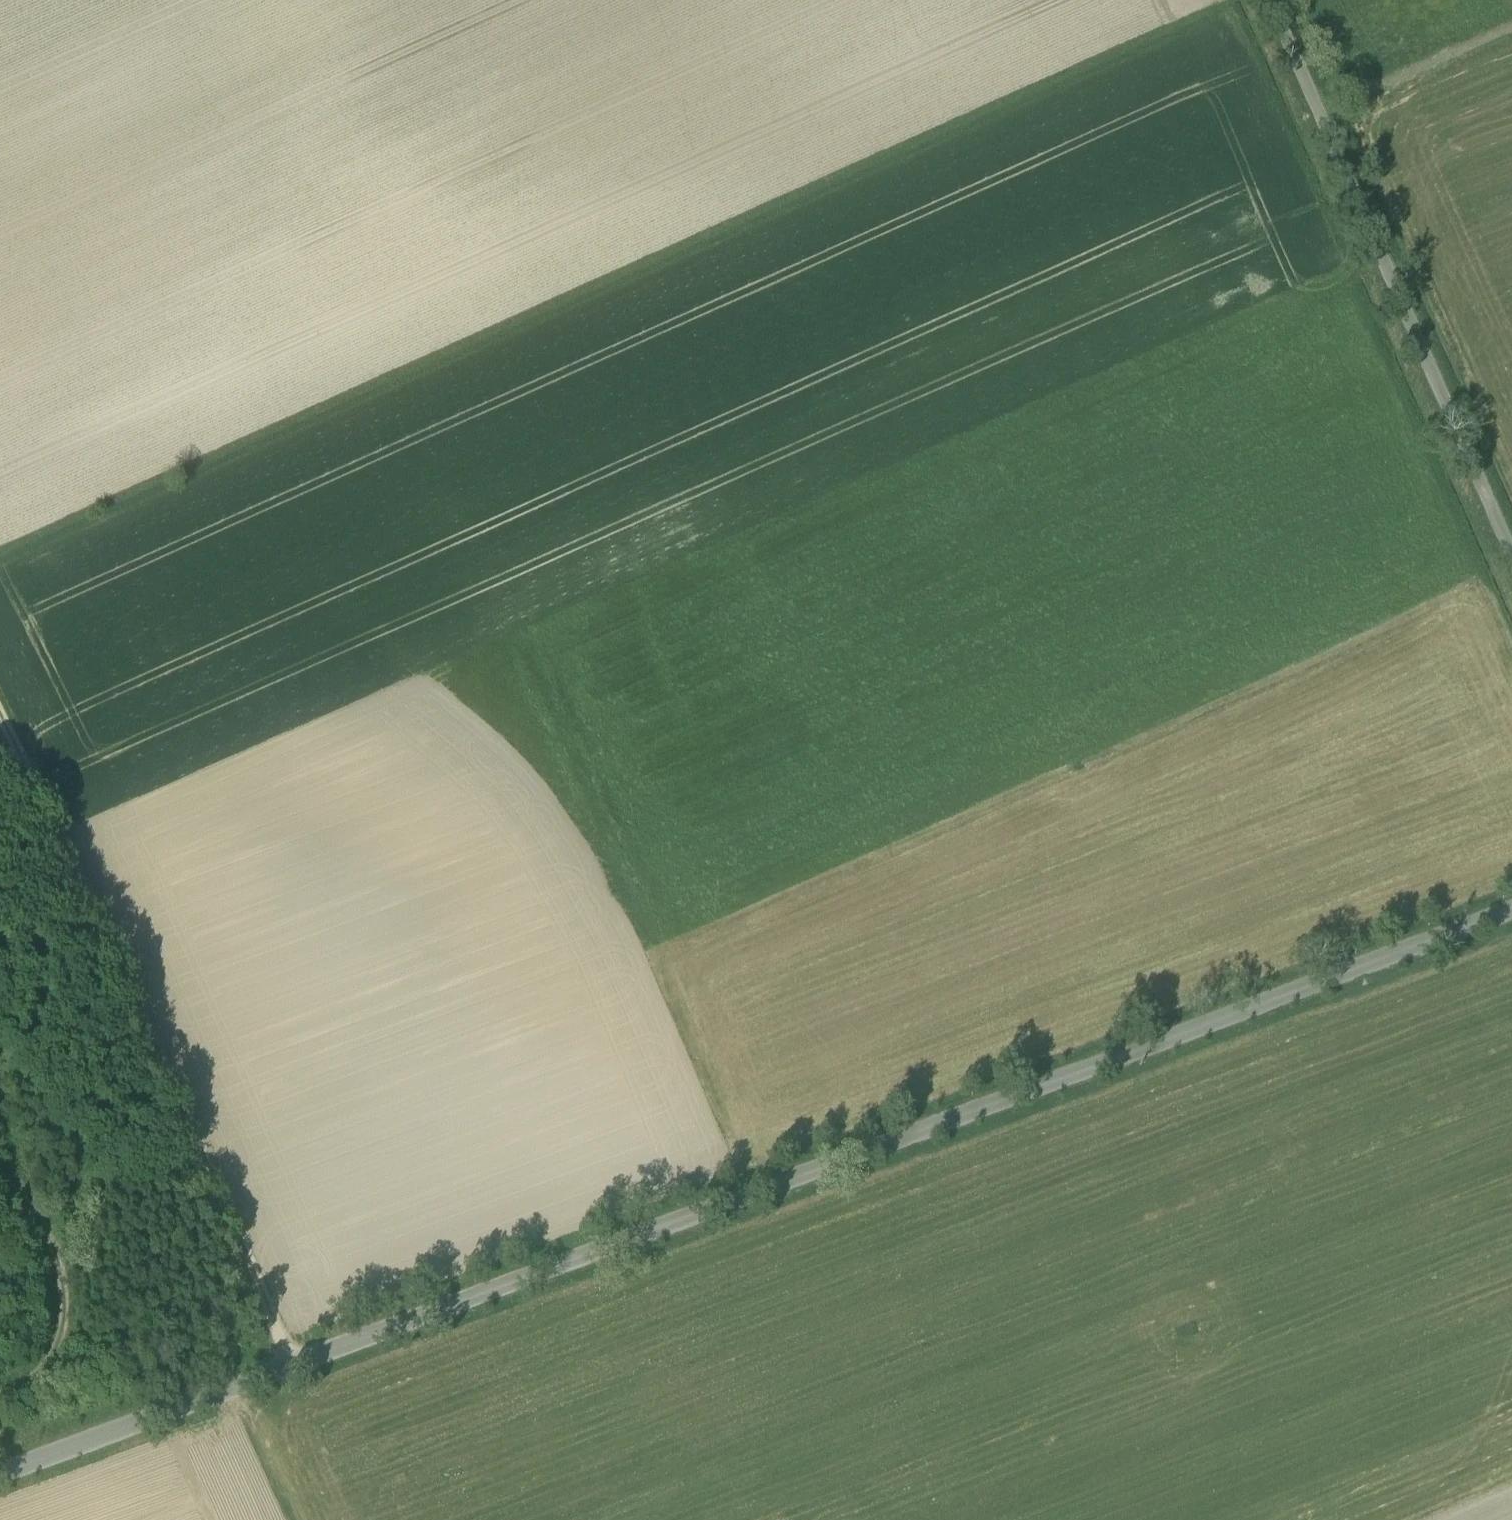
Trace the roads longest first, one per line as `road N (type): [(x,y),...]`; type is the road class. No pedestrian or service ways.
road 1 (unclassified): [(1511,911),(0,1473)]
road 2 (track): [(0,713),(293,1366)]
road 3 (unclassified): [(1270,0),(1511,553)]
road 4 (track): [(0,1372),(16,1366),(54,1295),(53,1245),(0,1168)]

